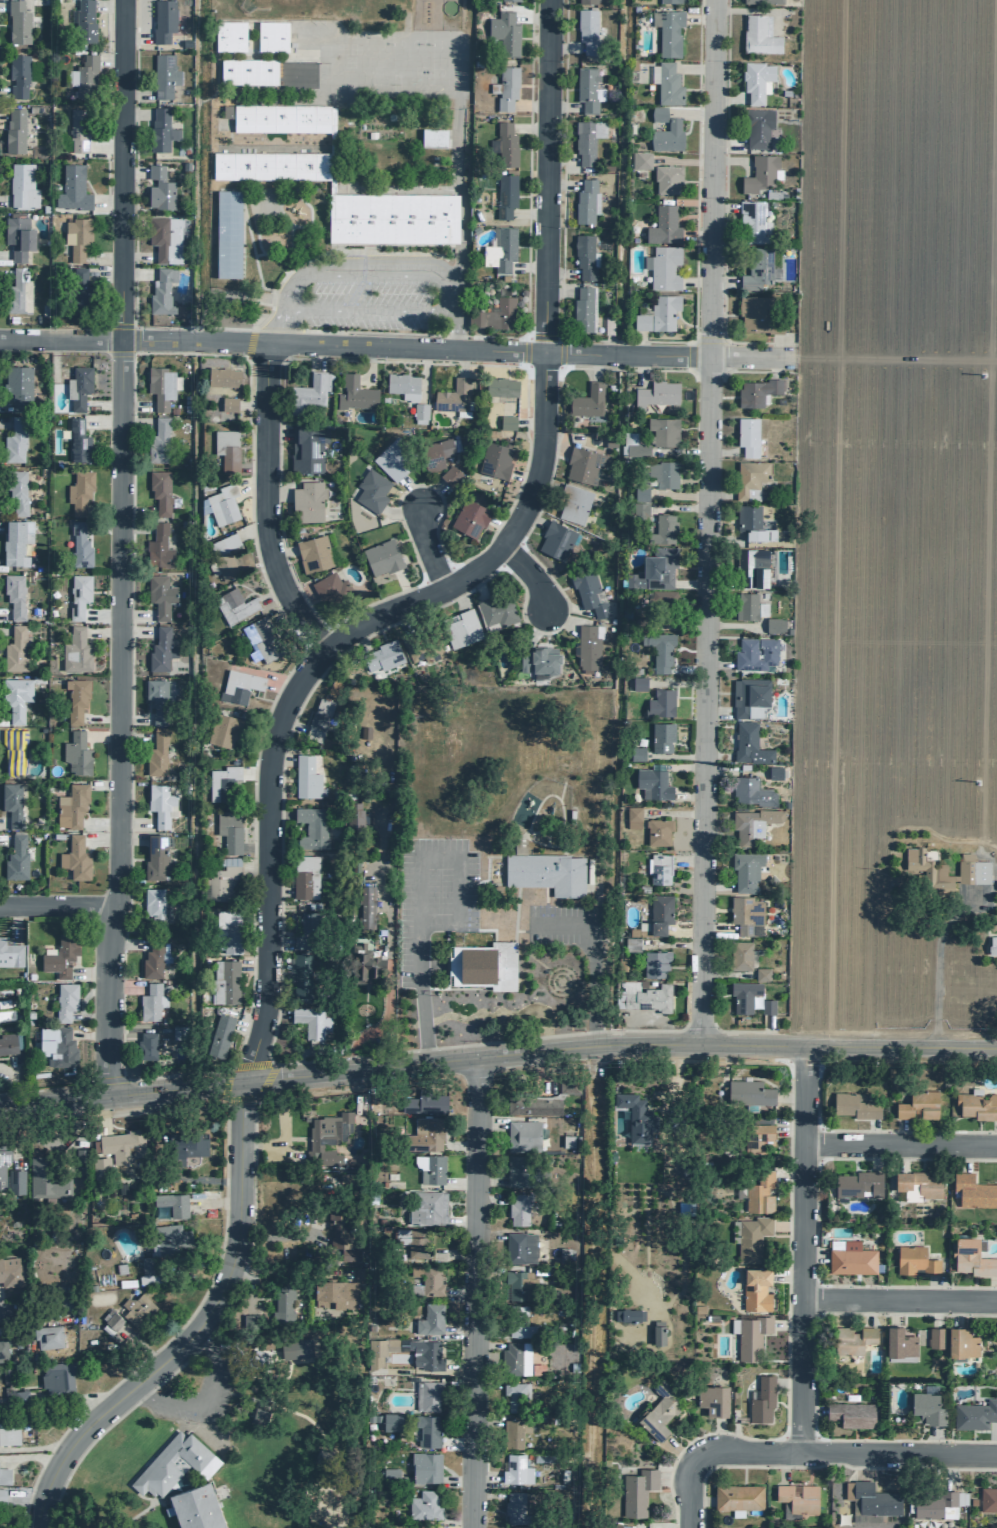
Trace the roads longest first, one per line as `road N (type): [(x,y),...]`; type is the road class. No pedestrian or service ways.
road 1 (residential): [(104,1092),(115,900),(119,0)]
road 2 (residential): [(700,1044),(712,0)]
road 3 (residential): [(996,1049),(604,1044),(0,1104)]
road 4 (track): [(866,998),(885,0)]
road 5 (residential): [(37,1527),(65,1450),(199,1324),(229,1269),(240,1099),(266,999),(267,772),(281,714),(322,652)]
road 6 (residential): [(791,355),(0,339)]
road 7 (residential): [(322,652),(365,619),(464,576),(525,503),(539,413),(545,0)]
road 8 (residential): [(481,1059),(473,1122),(471,1527)]
road 9 (residential): [(802,1045),(798,1451)]
road 10 (residential): [(322,652),(268,558),(262,342)]
road 11 (residential): [(996,1454),(711,1452),(692,1462)]
road 12 (residential): [(799,1298),(996,1299)]
road 13 (residential): [(801,1144),(996,1145)]

